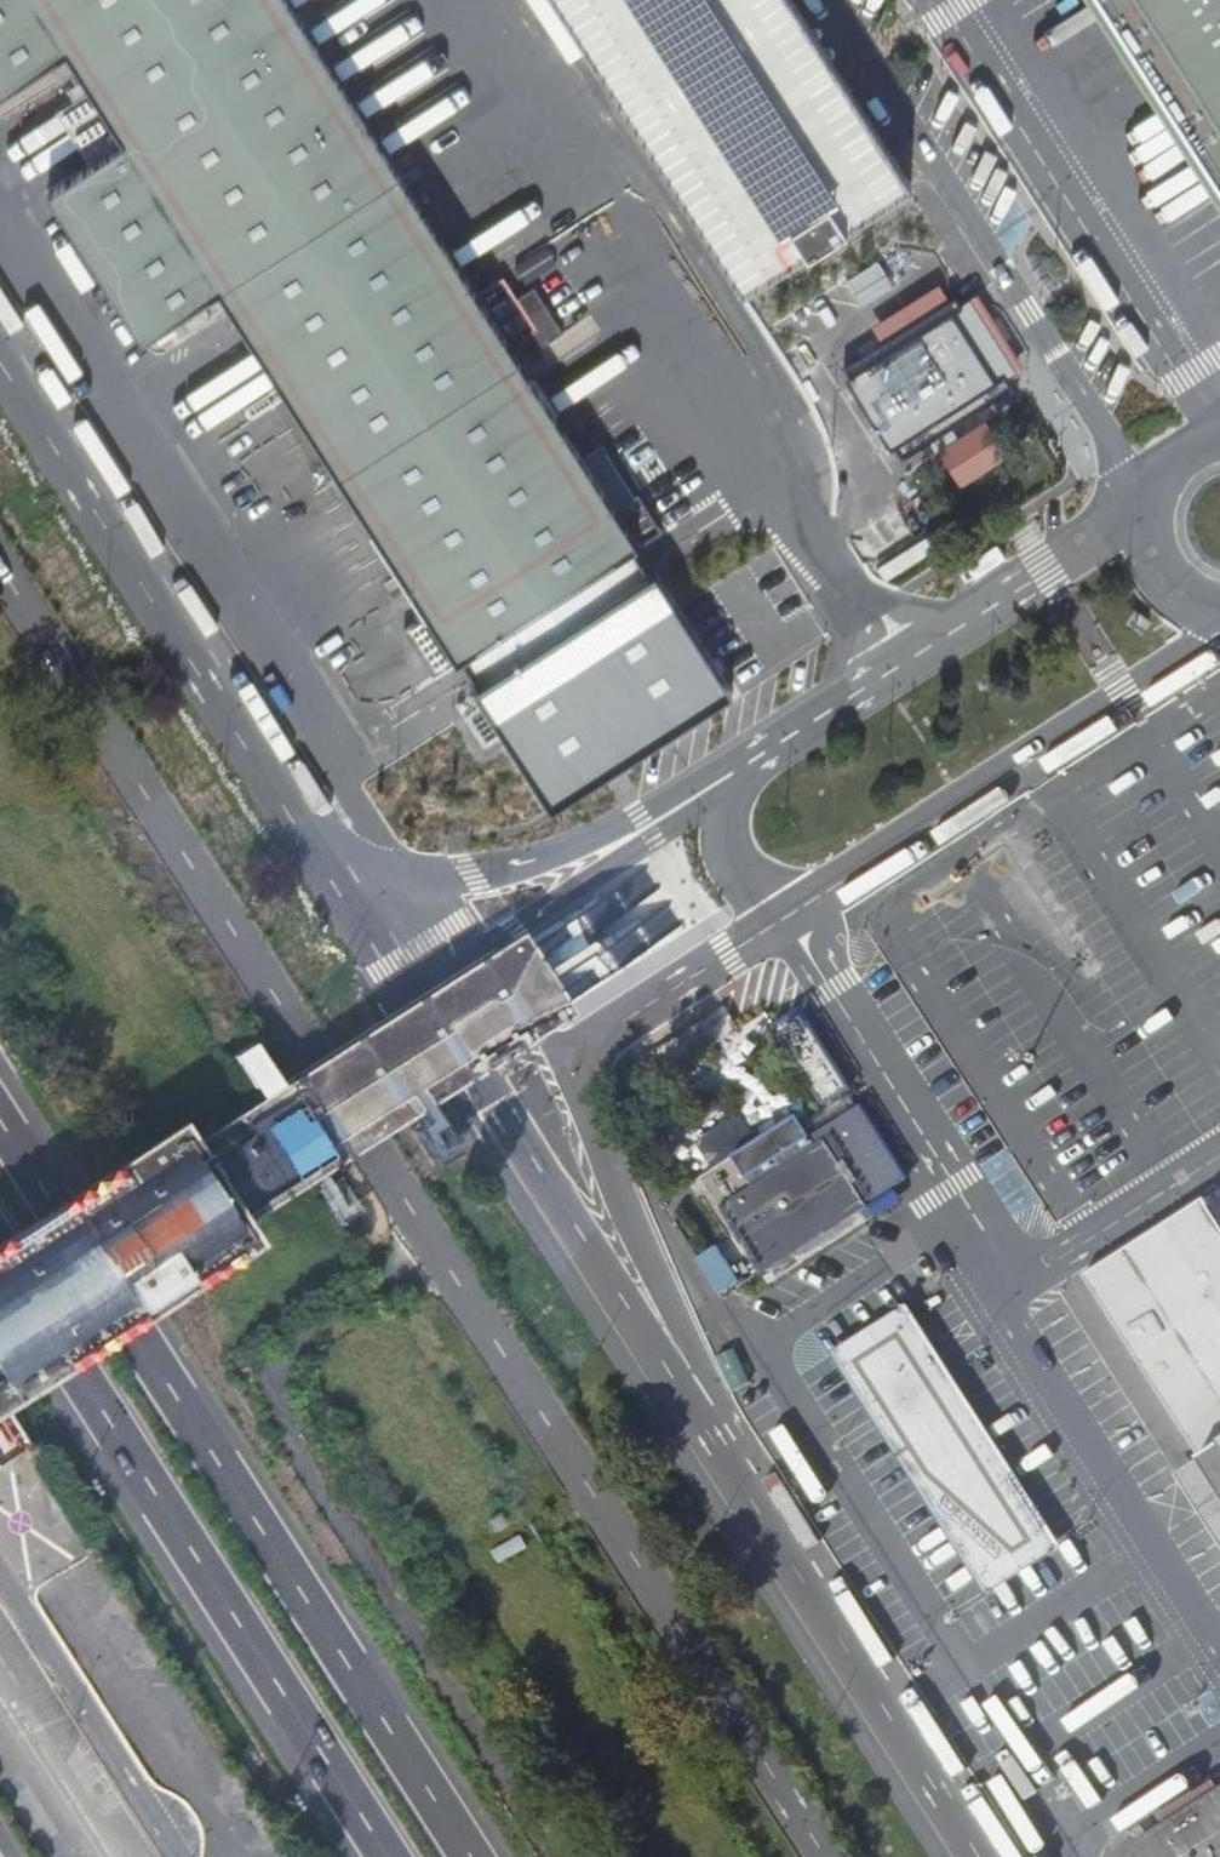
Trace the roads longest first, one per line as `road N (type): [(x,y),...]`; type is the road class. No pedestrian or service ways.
road 1 (unclassified): [(0,573),(821,1856)]
road 2 (unclassified): [(990,1856),(367,900)]
road 3 (unclassified): [(367,900),(373,956),(401,1006),(943,1856)]
road 4 (motorway): [(473,1856),(0,1121)]
road 5 (motorway): [(0,1251),(387,1856)]
road 6 (unclassified): [(367,900),(347,884),(0,356)]

